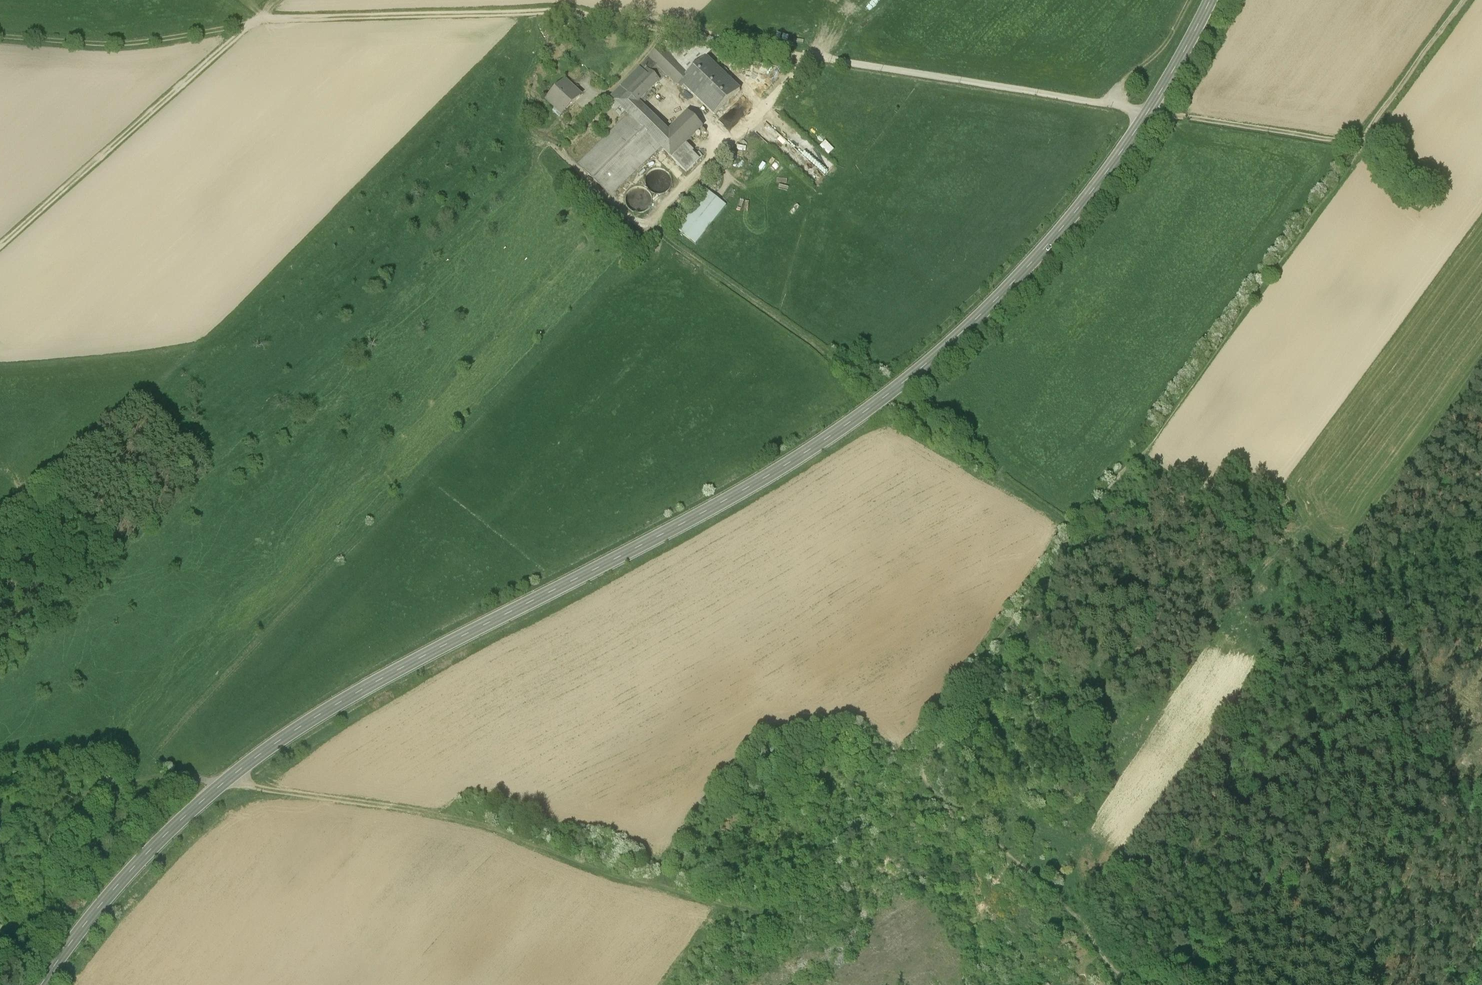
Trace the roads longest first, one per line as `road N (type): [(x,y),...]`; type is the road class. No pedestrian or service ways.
road 1 (secondary): [(1210,0),(1095,187),(985,312),(780,469),(395,671),(258,757),(146,854),(40,984)]
road 2 (track): [(964,815),(949,782),(948,739),(974,668),(1042,585),(1086,513),(1143,458),(1362,144)]
road 3 (track): [(803,55),(1362,144)]
road 4 (track): [(226,783),(458,818),(627,878),(767,911)]
road 5 (track): [(259,22),(559,13),(803,55)]
road 6 (track): [(884,394),(655,231),(610,210),(557,152)]
road 7 (track): [(259,22),(0,249)]
road 8 (track): [(0,38),(113,46),(259,22)]
road 9 (track): [(1126,984),(1078,925),(964,815)]
road 10 (track): [(803,55),(655,231)]
road 11 (track): [(136,783),(73,857),(0,967)]
road 12 (track): [(1465,0),(1362,144)]
road 13 (track): [(1189,0),(1158,53),(1119,83),(1108,104)]
road 14 (track): [(960,700),(912,812)]

